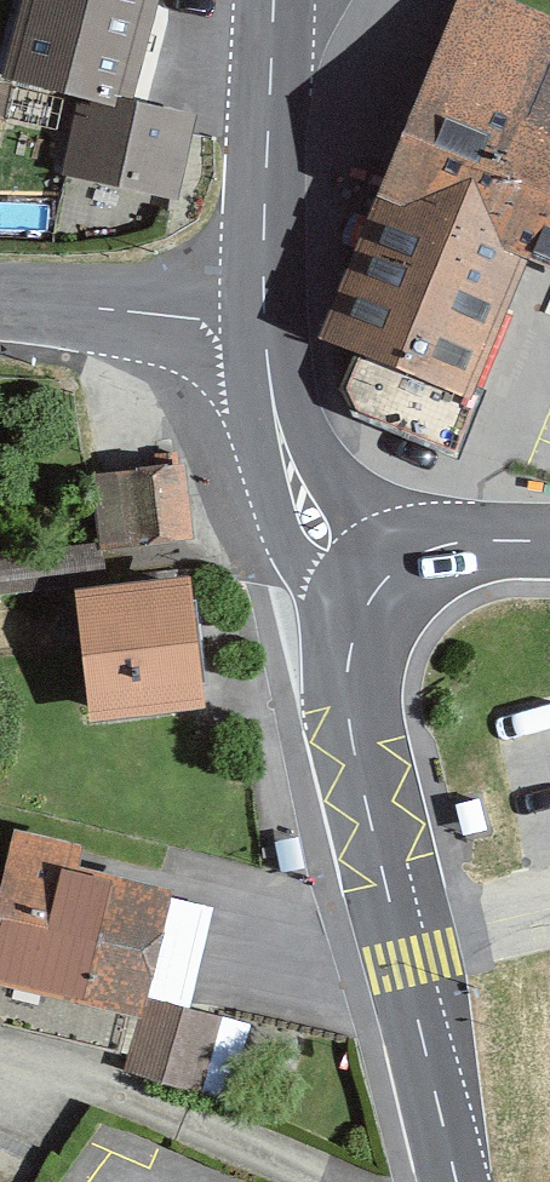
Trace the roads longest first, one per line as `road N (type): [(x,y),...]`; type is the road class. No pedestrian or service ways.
road 1 (tertiary): [(455,1181),(348,708),(350,654),(377,589)]
road 2 (tertiary): [(266,323),(273,12)]
road 3 (tertiary): [(377,589),(304,508),(274,412),(266,323)]
road 4 (tertiary): [(0,306),(266,323)]
road 5 (tertiary): [(549,542),(448,545),(407,562),(377,589)]

